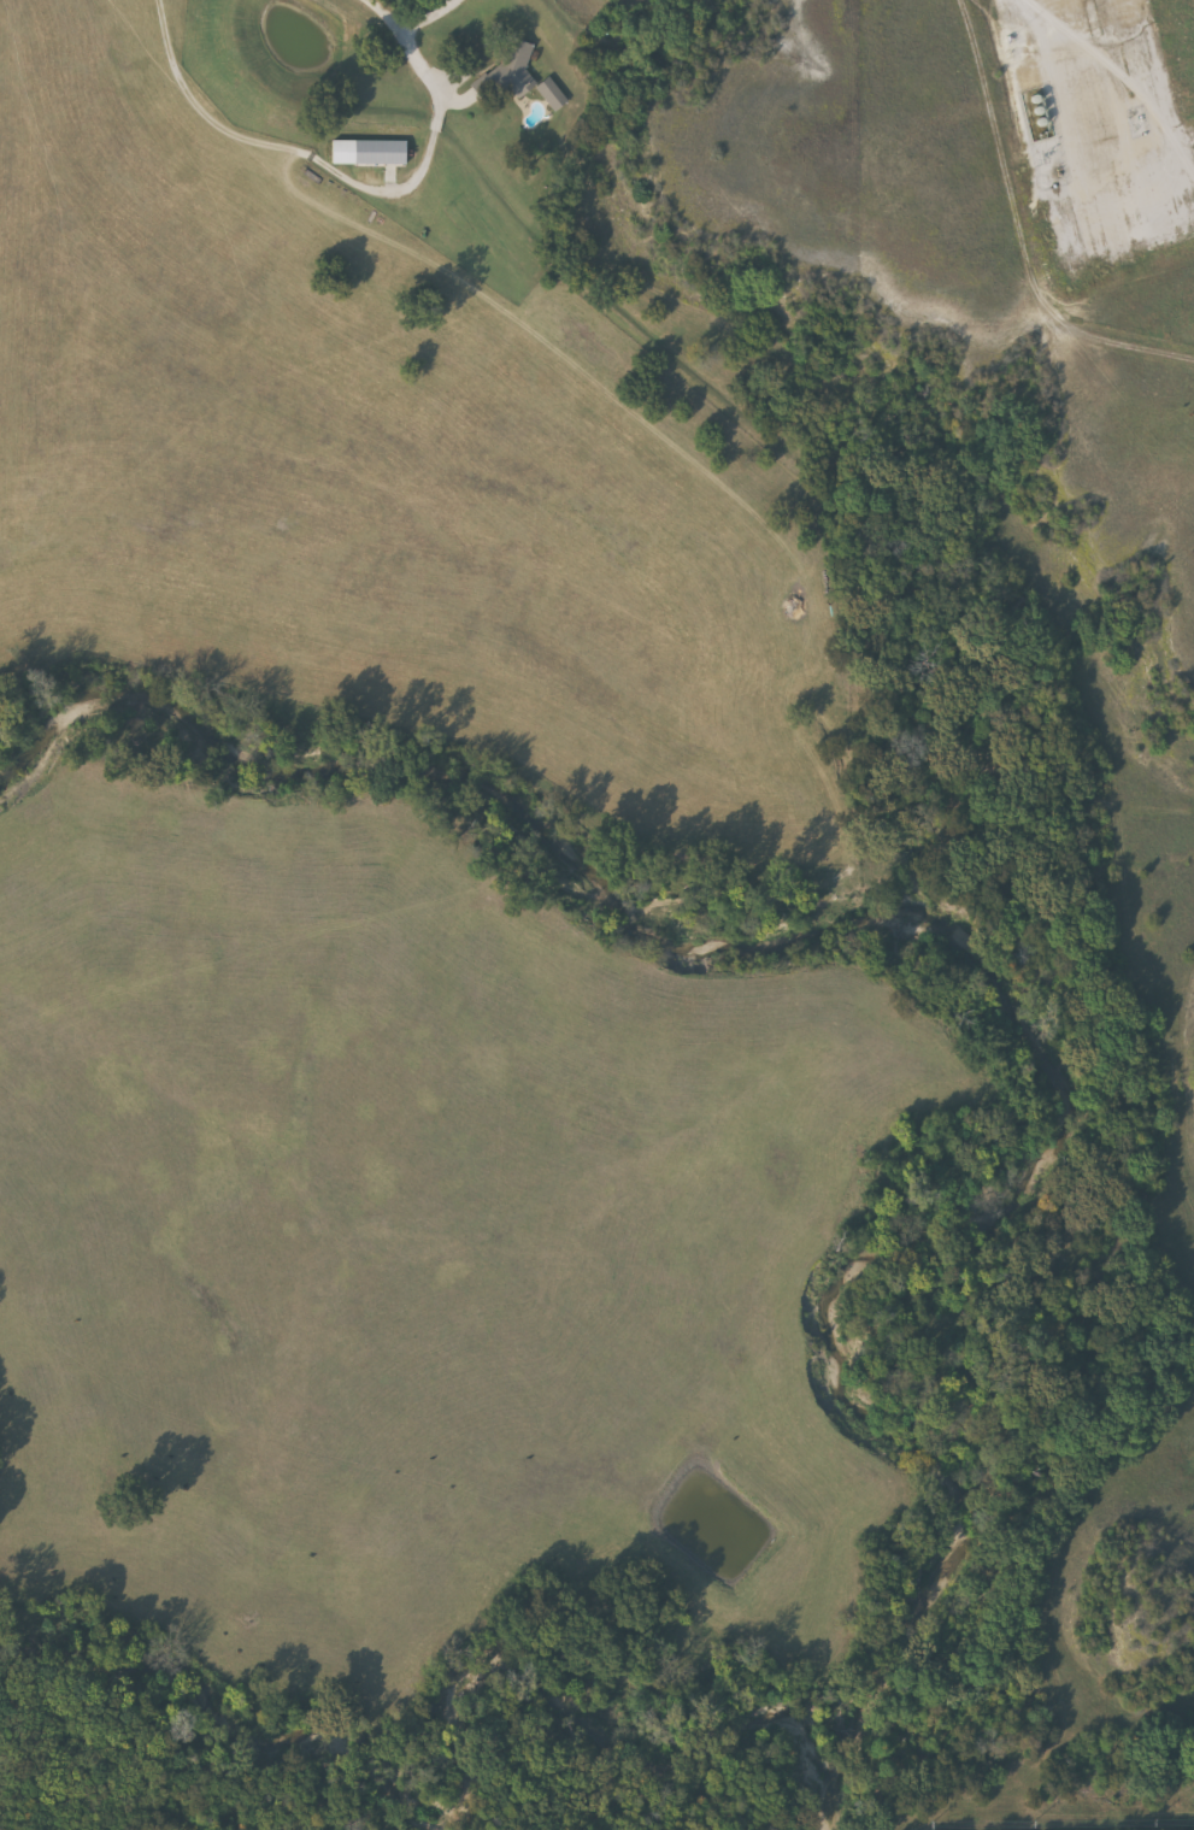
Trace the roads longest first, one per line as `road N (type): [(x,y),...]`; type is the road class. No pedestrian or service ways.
road 1 (residential): [(1193,362),(1061,326),(1034,294),(955,0)]

